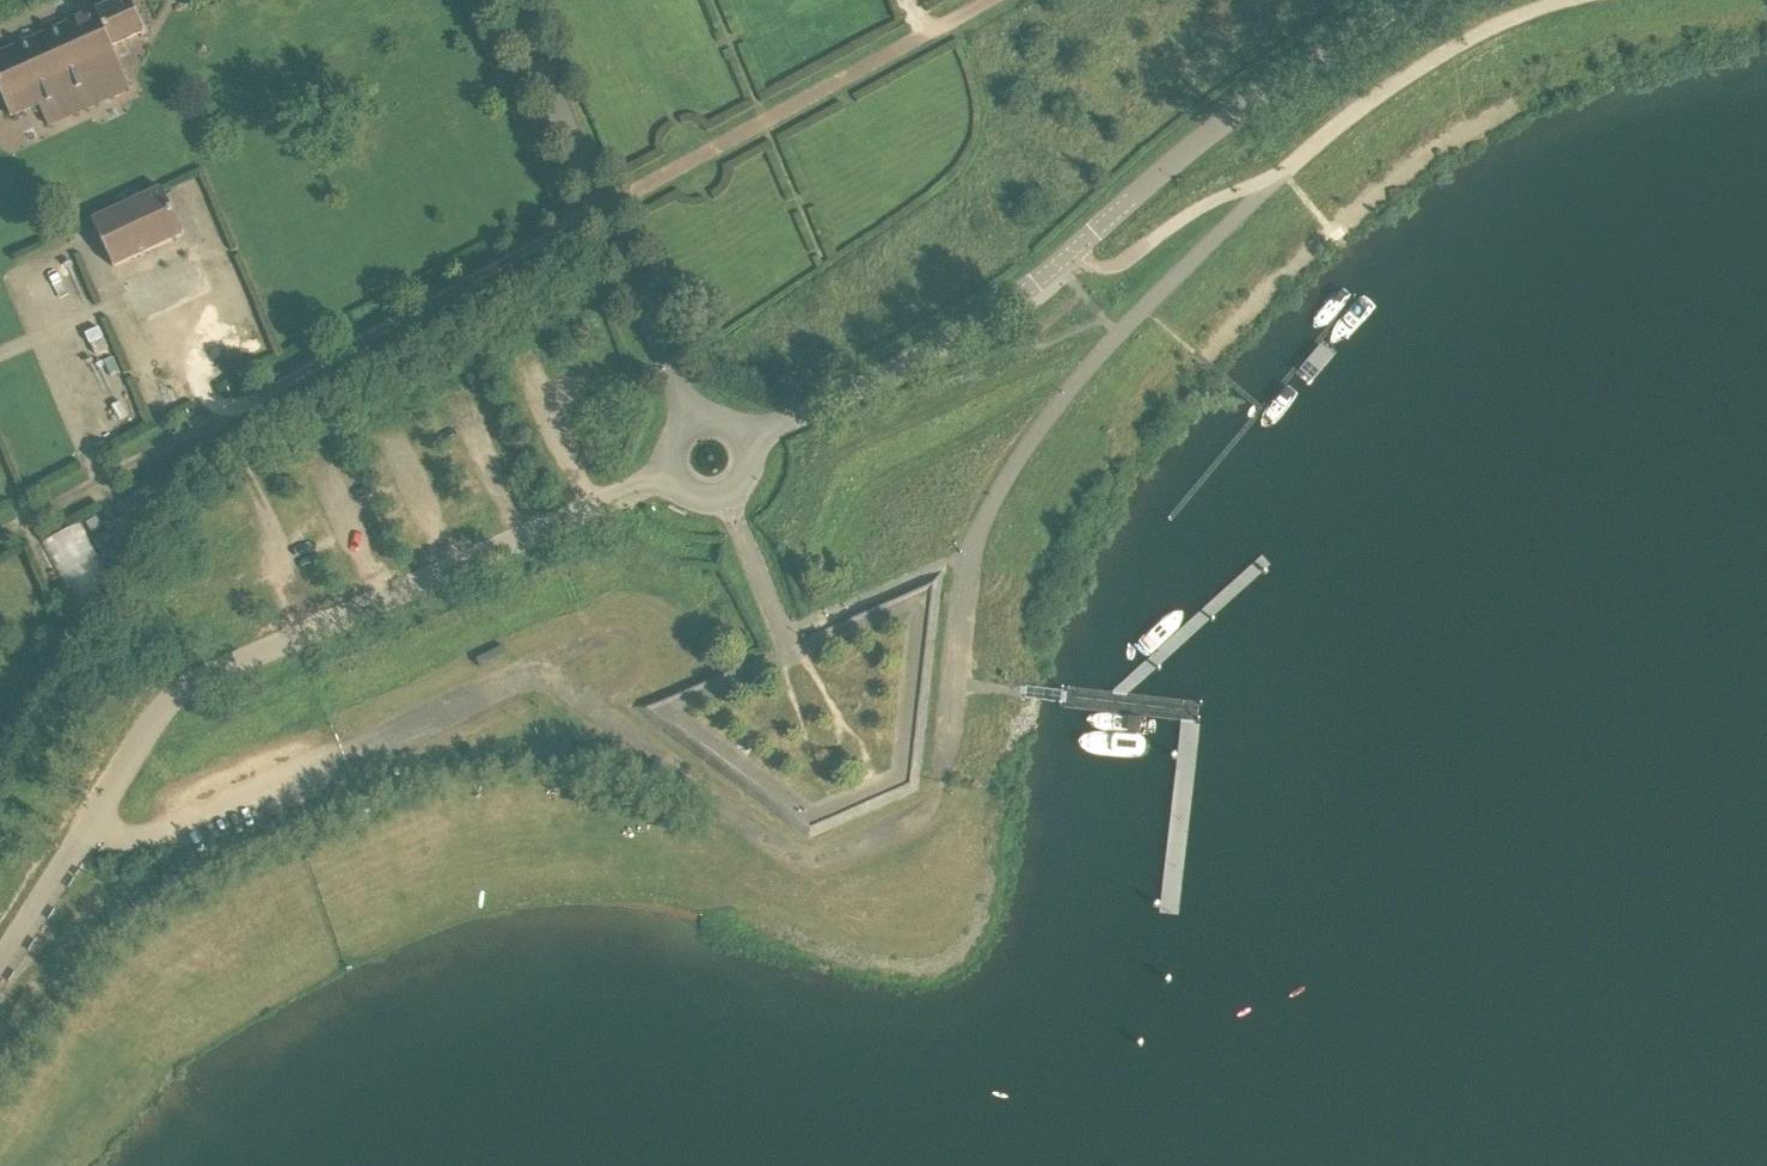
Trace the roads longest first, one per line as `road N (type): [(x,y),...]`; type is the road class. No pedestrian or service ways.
road 1 (unclassified): [(665,471),(173,700),(0,961)]
road 2 (unclassified): [(748,443),(981,323),(1237,109),(1398,0)]
road 3 (residential): [(689,421),(512,0)]
road 4 (residential): [(665,471),(685,498),(727,500),(747,482),(748,443)]

